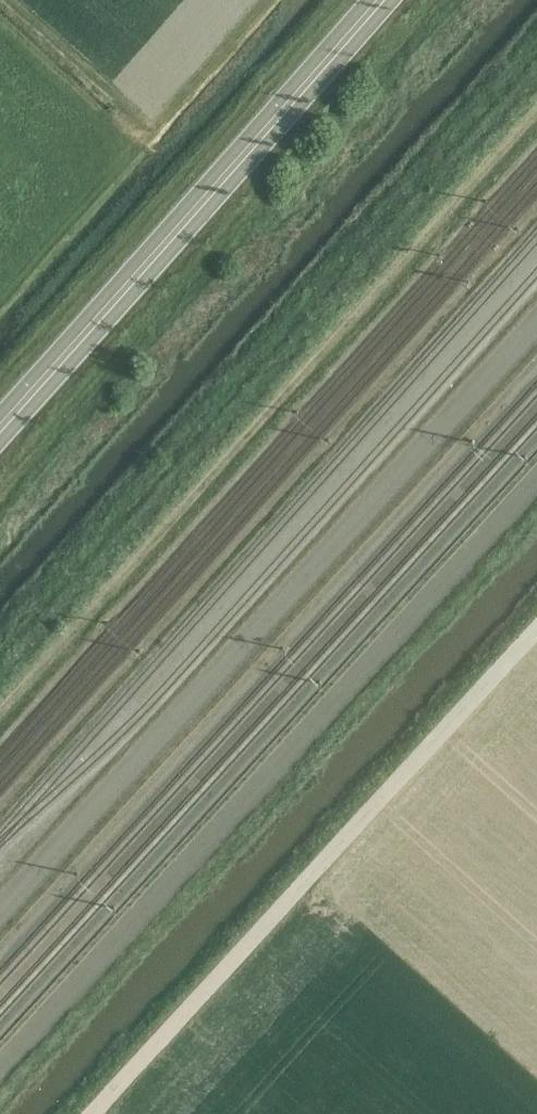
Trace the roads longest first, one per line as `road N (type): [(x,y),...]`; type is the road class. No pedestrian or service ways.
road 1 (track): [(536,110),(0,711)]
road 2 (track): [(94,1113),(536,632)]
road 3 (secondary): [(0,428),(377,0)]

